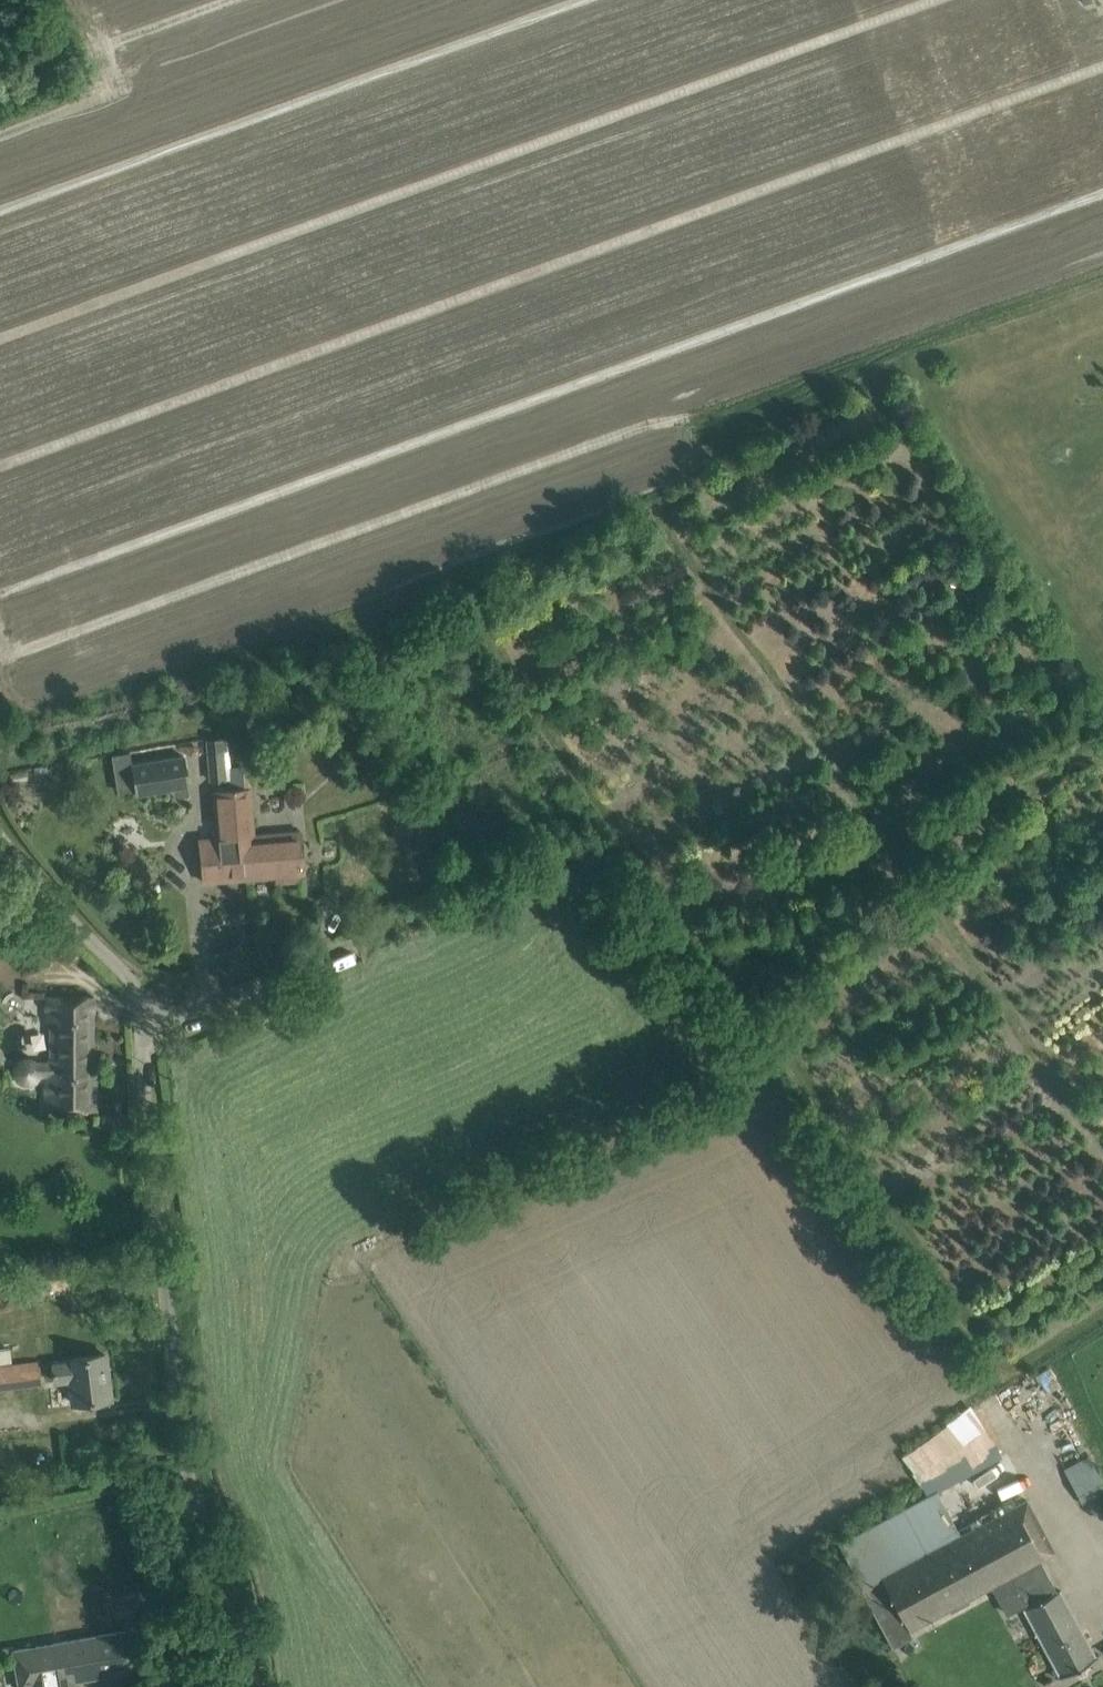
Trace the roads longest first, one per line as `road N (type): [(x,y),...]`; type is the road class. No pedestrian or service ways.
road 1 (unclassified): [(249,1686),(239,1622),(182,1447),(141,1005),(133,984),(0,836)]
road 2 (track): [(0,94),(54,60),(58,35),(46,0)]

